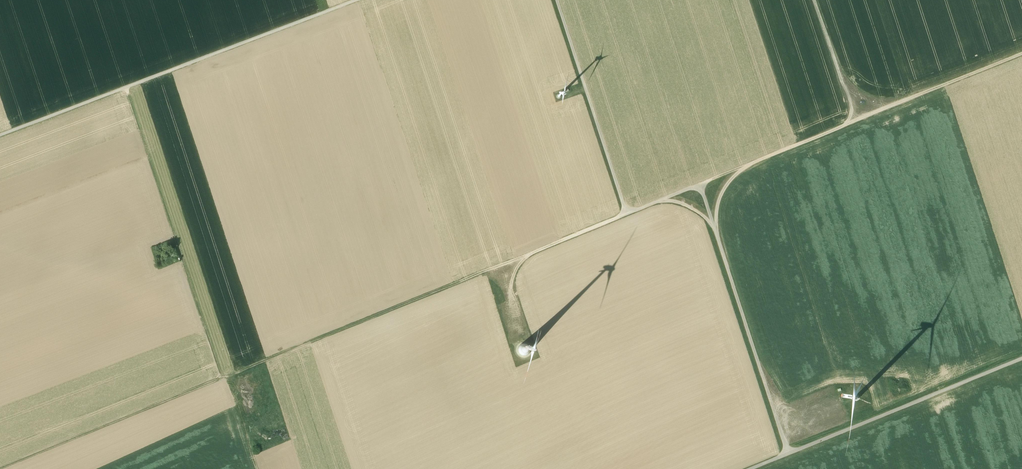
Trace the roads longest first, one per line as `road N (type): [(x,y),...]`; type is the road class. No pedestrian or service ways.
road 1 (track): [(788,454),(699,185),(229,376)]
road 2 (track): [(358,0),(0,139)]
road 3 (track): [(1021,53),(699,185)]
road 4 (track): [(125,88),(223,378)]
road 5 (track): [(751,468),(1021,359)]
road 6 (track): [(3,468),(229,376)]
road 7 (track): [(627,213),(557,0)]

